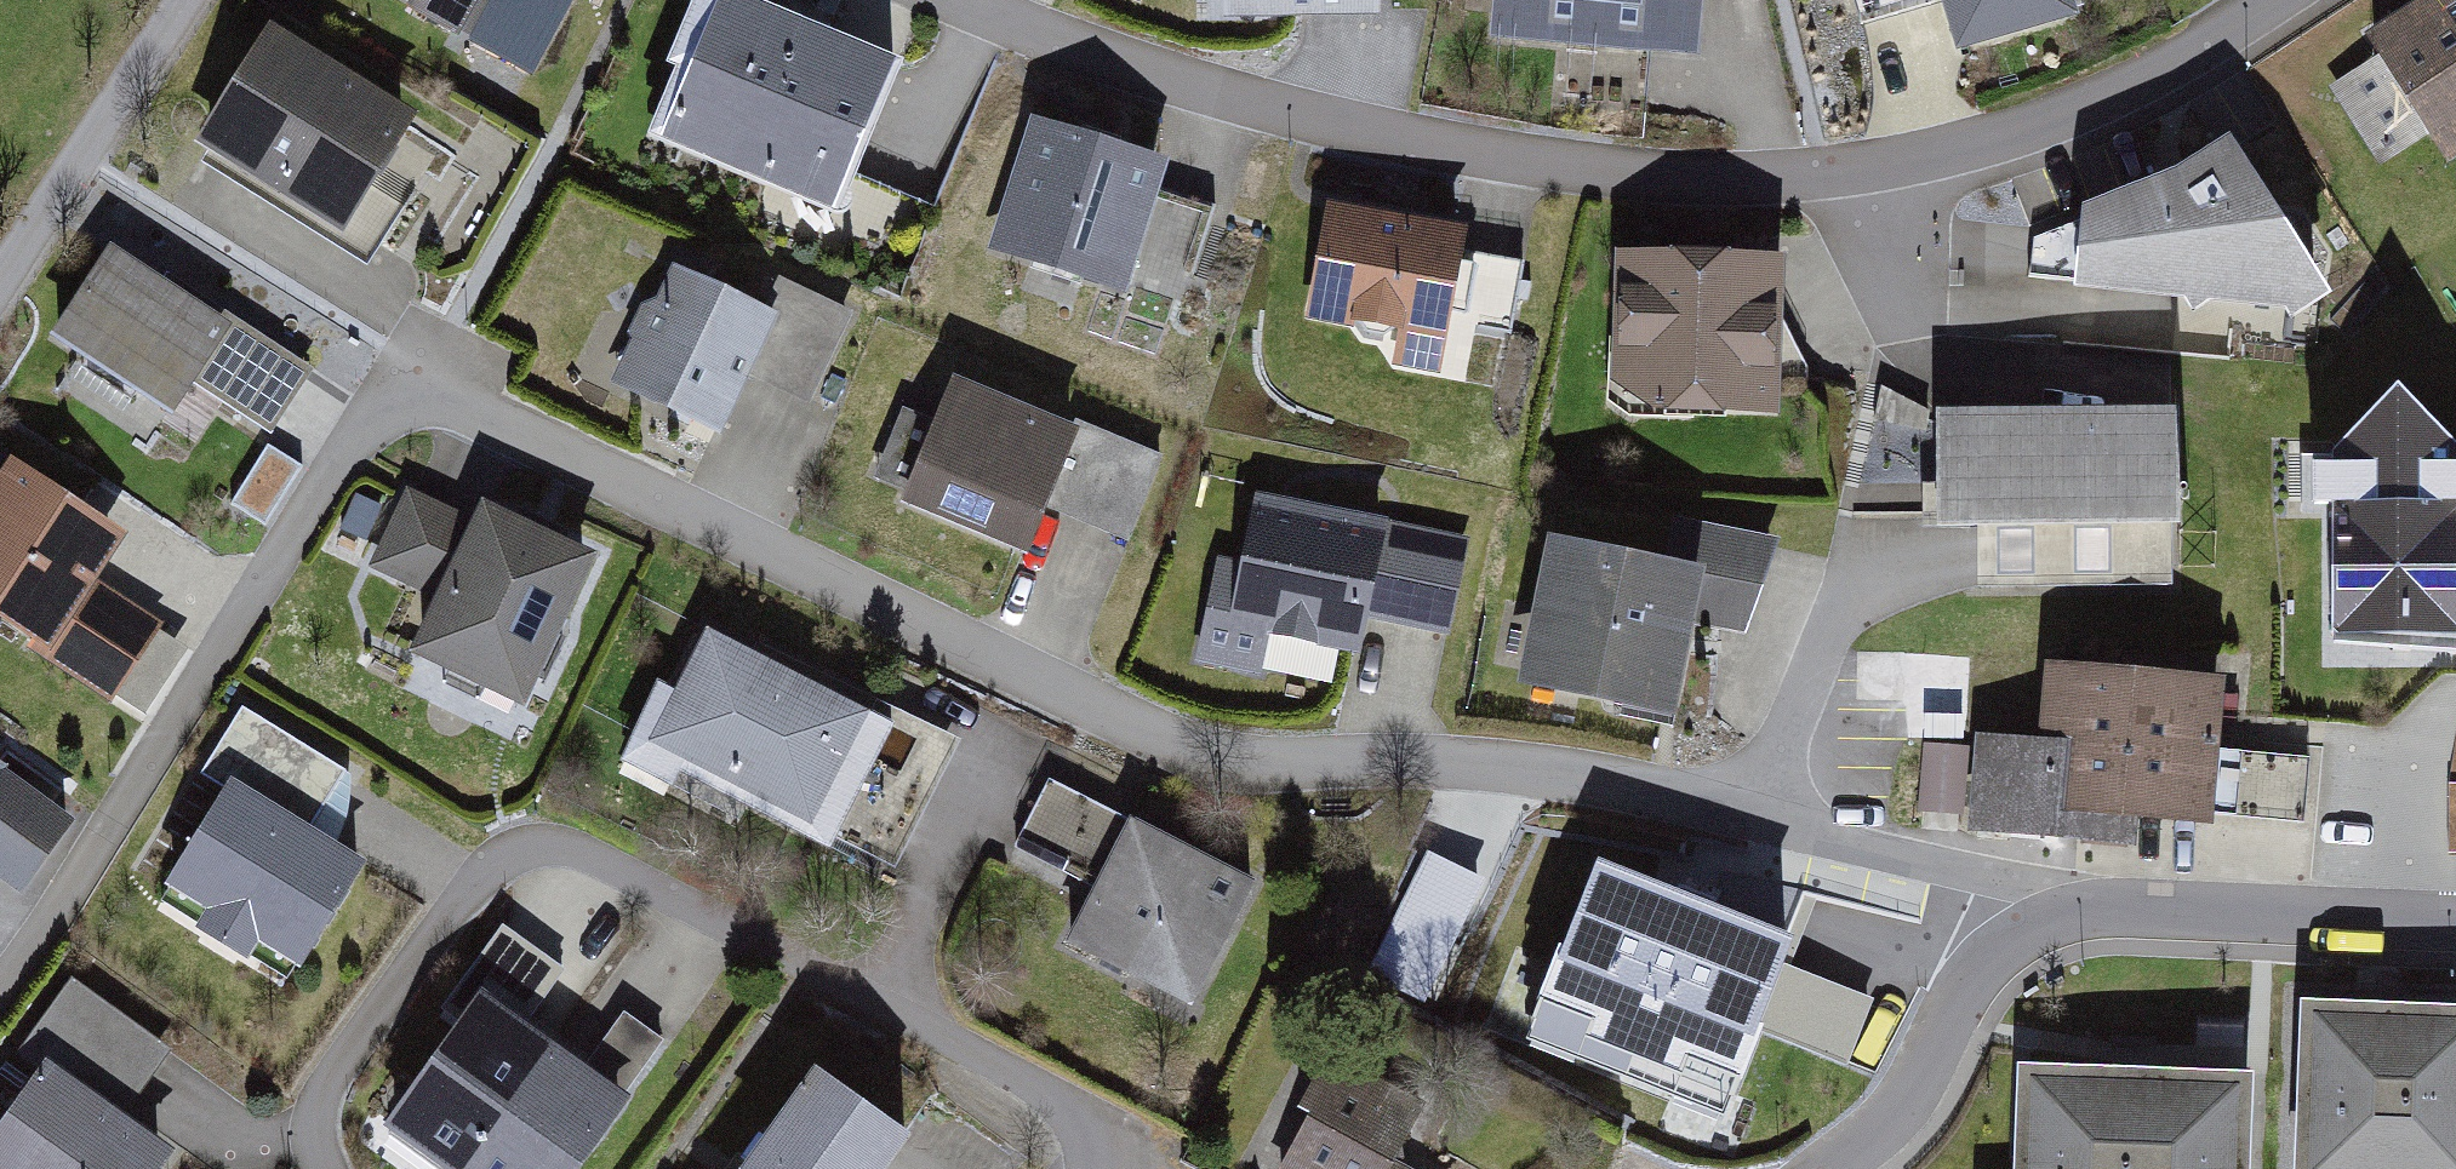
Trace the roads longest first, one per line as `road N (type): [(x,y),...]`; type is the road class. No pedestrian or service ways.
road 1 (residential): [(190,0),(0,283)]

